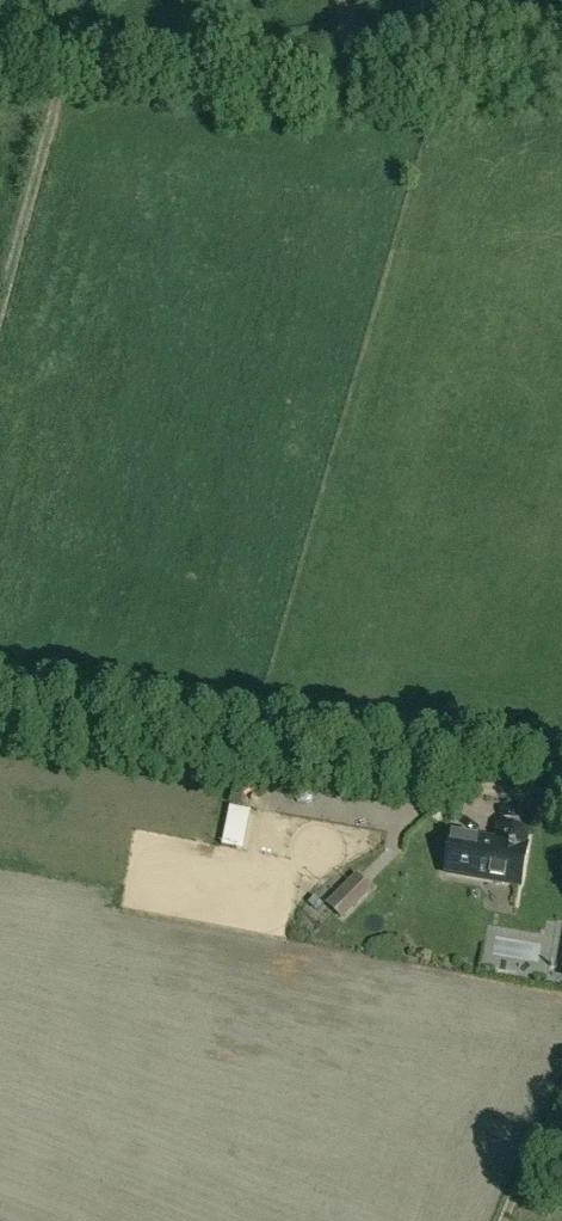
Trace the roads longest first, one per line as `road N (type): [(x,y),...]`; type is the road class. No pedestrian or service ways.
road 1 (track): [(561,797),(0,732)]
road 2 (unclassified): [(0,51),(330,51),(561,24)]
road 3 (track): [(561,1099),(504,1220)]

